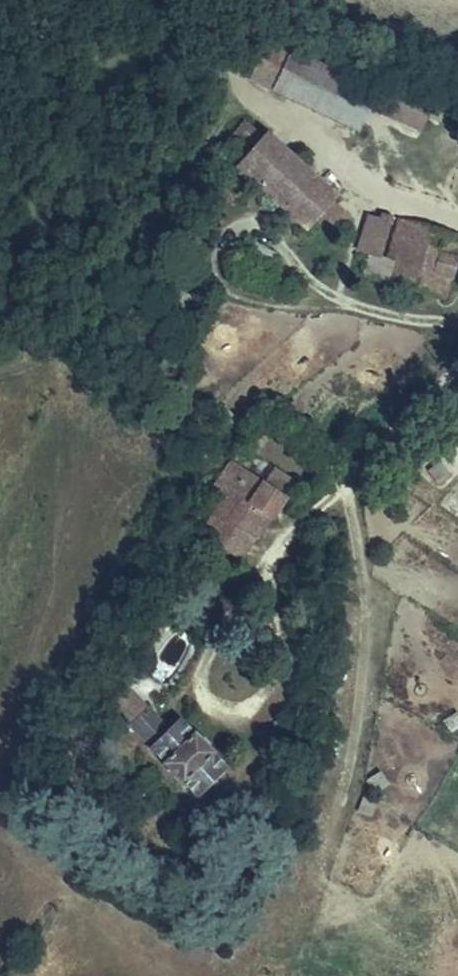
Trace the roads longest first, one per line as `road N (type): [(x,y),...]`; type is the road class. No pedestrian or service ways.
road 1 (track): [(457,214),(223,96)]

